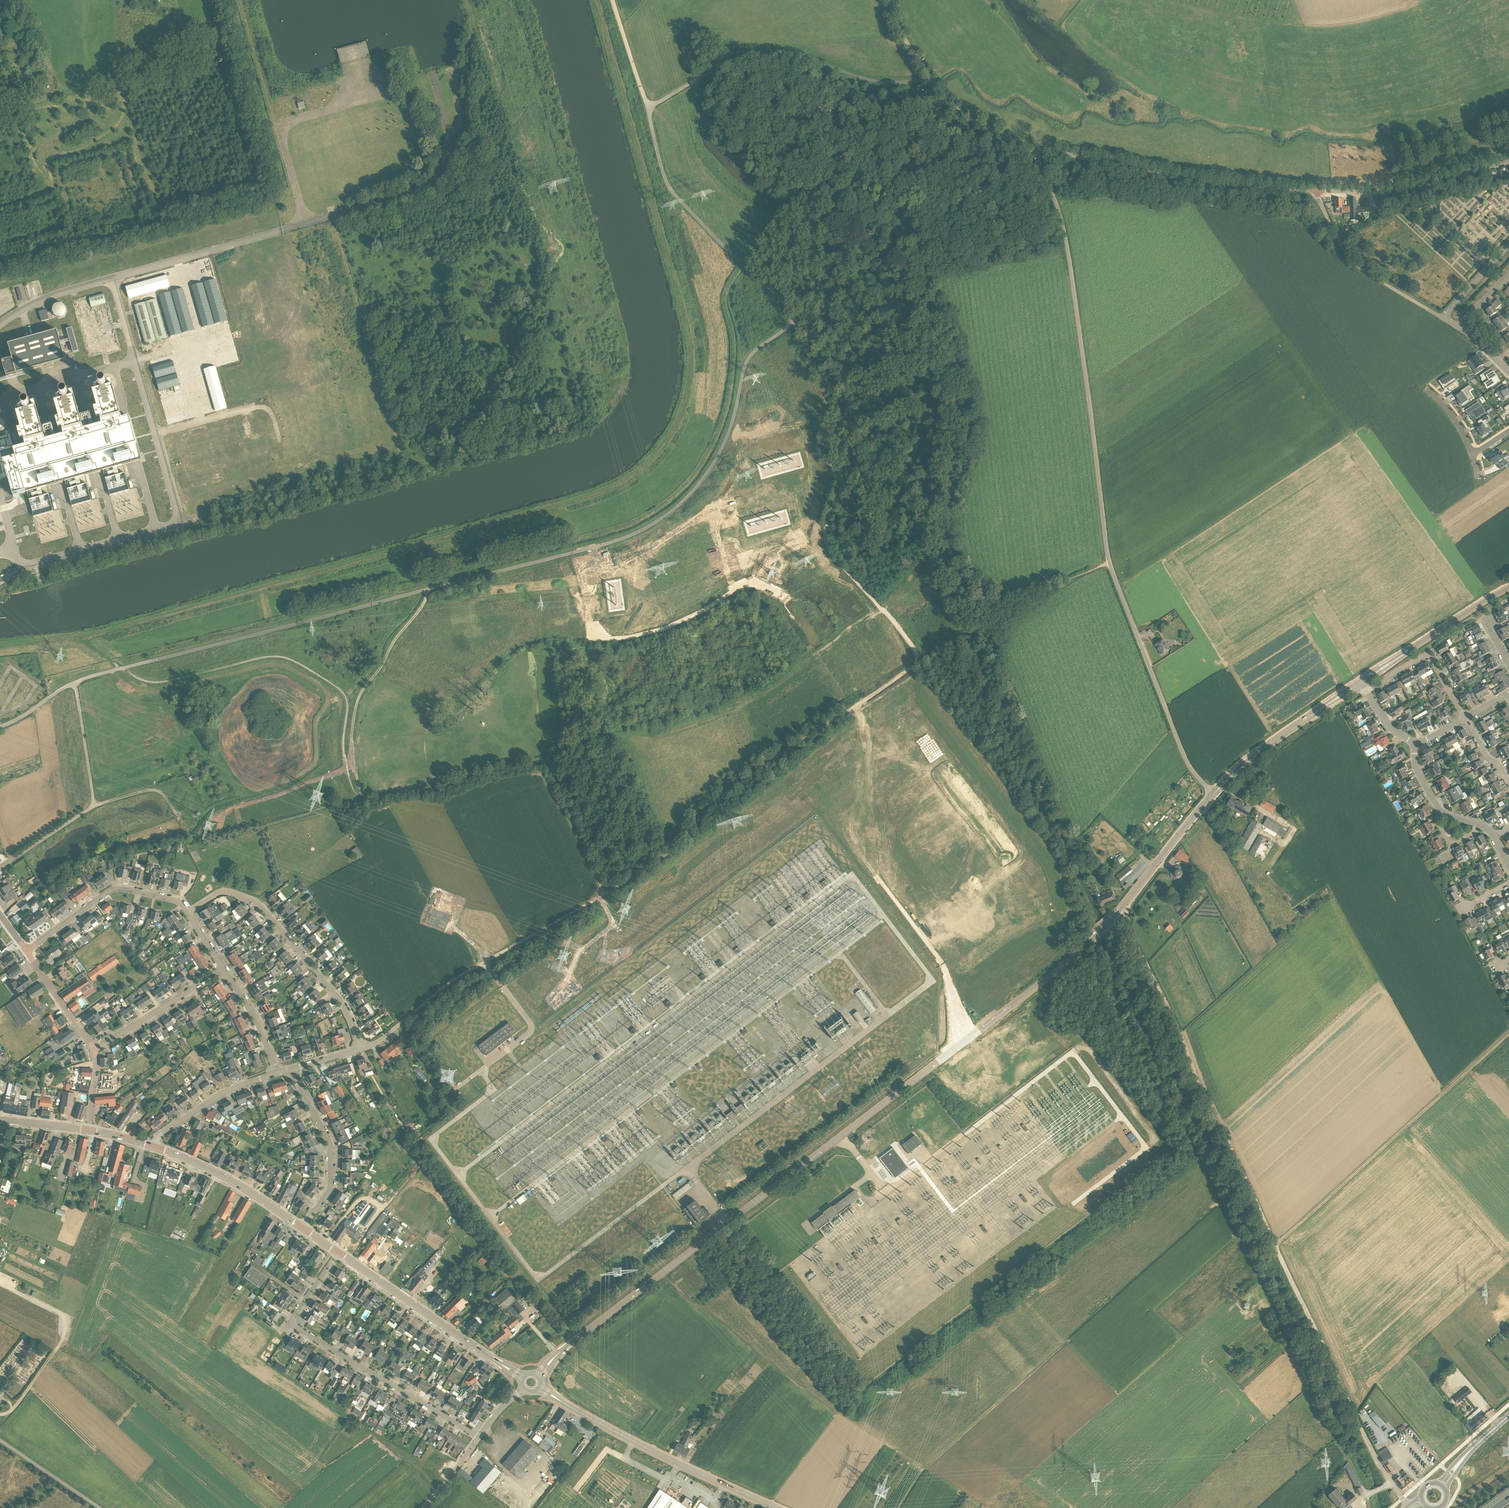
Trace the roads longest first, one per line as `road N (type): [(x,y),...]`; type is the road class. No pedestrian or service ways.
road 1 (unclassified): [(0,727),(88,677),(599,546),(673,511),(727,438),(745,365),(793,323),(670,189),(647,109),(757,53),(849,78),(931,78)]
road 2 (tertiary): [(552,1360),(1080,953),(1213,794)]
road 3 (unclassified): [(1213,794),(1184,758),(1103,544),(1062,227),(1033,144)]
road 4 (track): [(1093,939),(1151,1037),(1363,1487)]
road 5 (track): [(1379,1463),(1120,911)]
road 6 (track): [(921,659),(824,540),(846,485),(819,442),(852,411),(793,323)]
road 7 (unclassified): [(362,1049),(471,969),(656,863),(699,821)]
road 8 (track): [(123,669),(162,682),(263,657),(300,664),(348,701),(344,751),(357,799)]
road 9 (track): [(603,895),(545,762),(365,800)]
road 10 (track): [(1275,1246),(1508,1035)]
road 11 (residential): [(480,1438),(292,1325),(338,1253)]
road 12 (unclassified): [(1317,191),(1209,182),(1033,144)]
road 13 (track): [(921,659),(699,821)]
road 14 (residential): [(362,1049),(344,1008),(259,908),(218,895),(189,914)]
road 15 (tertiary): [(777,1507),(557,1399)]
road 16 (track): [(365,800),(354,754),(359,697),(427,590)]
road 17 (track): [(740,265),(771,228),(774,212),(705,143),(699,126),(705,77)]
road 18 (track): [(7,864),(93,802),(75,683)]
road 19 (tertiary): [(506,1368),(338,1253)]
road 20 (residential): [(1317,191),(1416,187),(1508,161)]
road 21 (residential): [(189,914),(175,901),(116,889),(24,952)]
road 22 (residential): [(1444,317),(1351,260),(1317,191)]
road 23 (residential): [(303,1228),(330,1188),(331,1149),(293,1069)]
road 24 (tertiary): [(303,1228),(232,1181),(155,1147)]
road 25 (residential): [(95,1050),(223,969)]
road 26 (unclassified): [(155,1147),(163,1132),(223,1095),(277,1074)]
road 27 (residential): [(1466,717),(1429,655),(1366,692)]
road 28 (tertiary): [(1390,663),(1508,588)]
road 29 (unclassified): [(1033,144),(974,121),(931,78)]
road 30 (residential): [(95,1050),(24,952)]
road 31 (unclassified): [(100,1507),(0,1441)]

